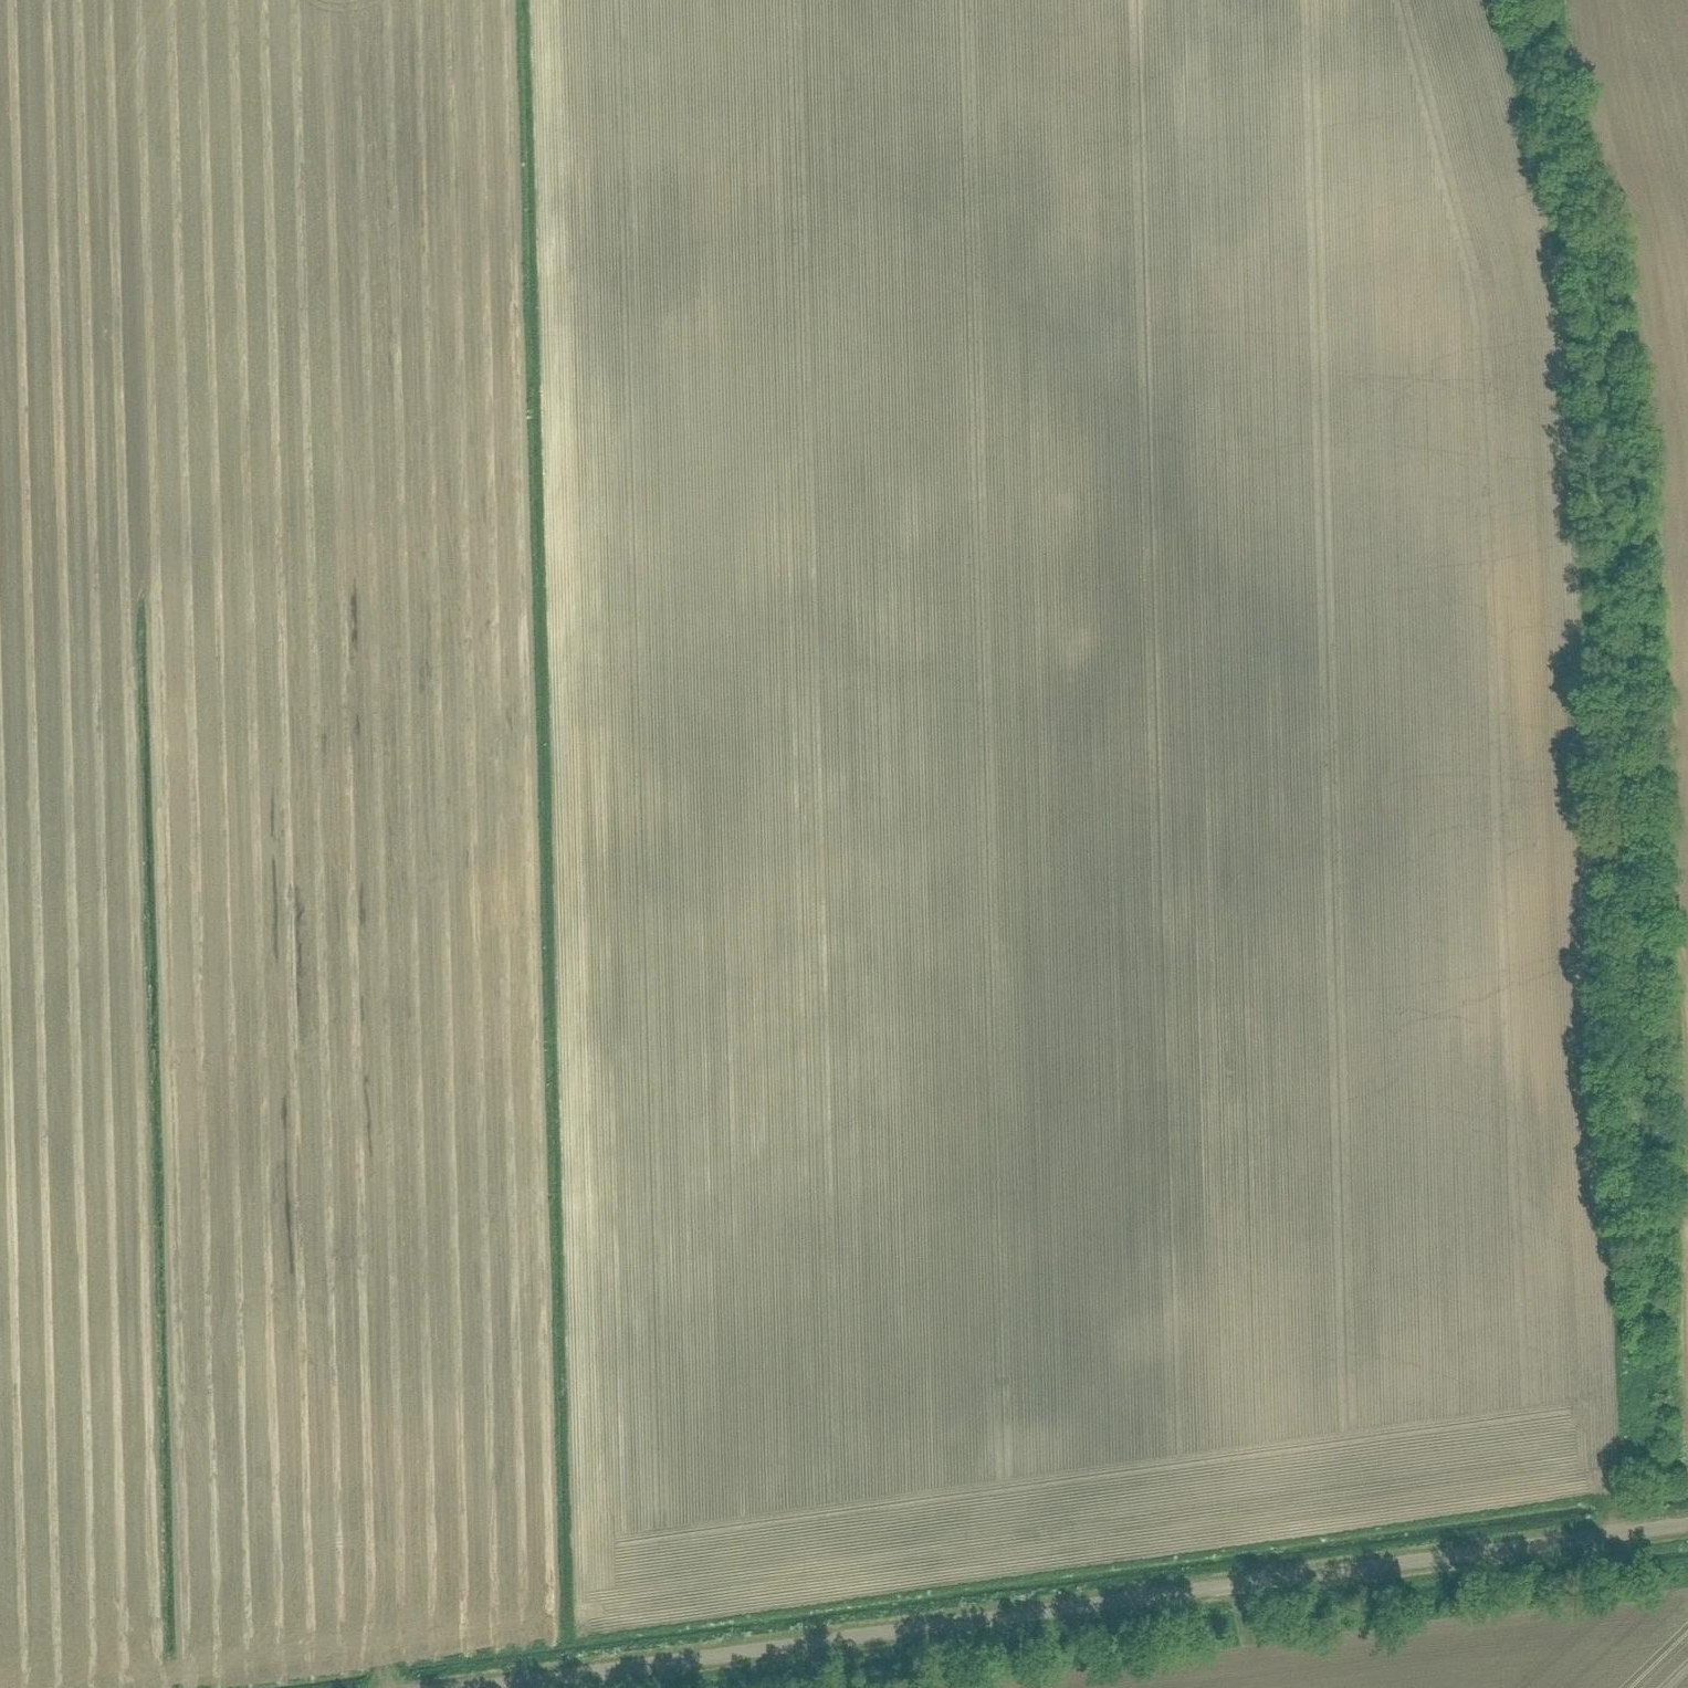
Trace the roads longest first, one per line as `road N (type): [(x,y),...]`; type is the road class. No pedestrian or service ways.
road 1 (unclassified): [(516,1687),(1687,1528)]

